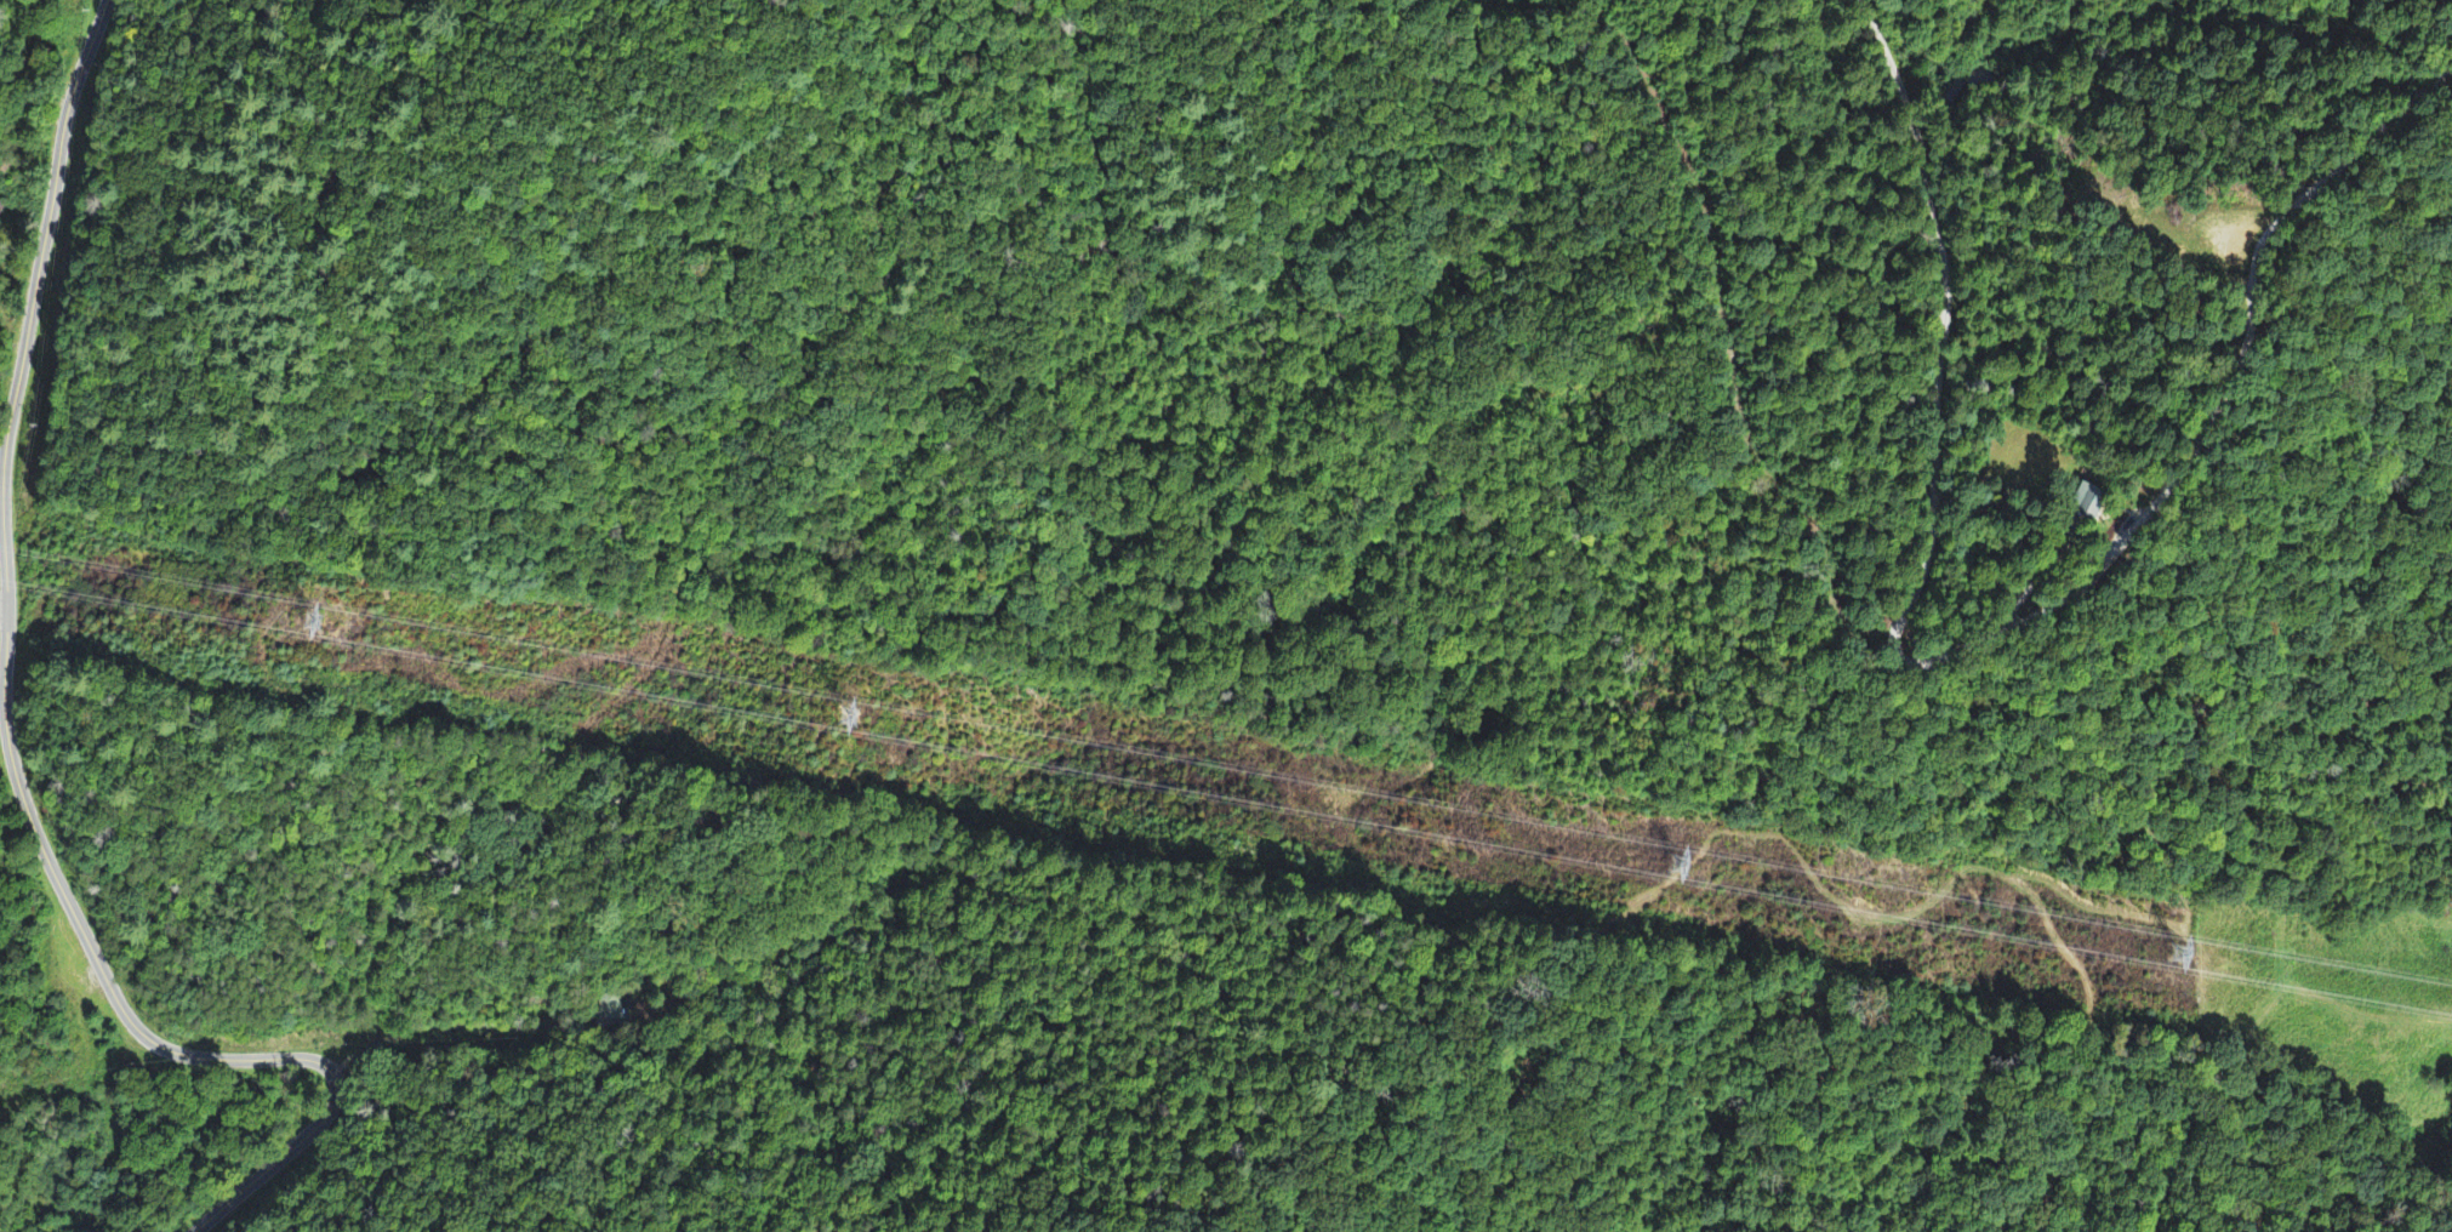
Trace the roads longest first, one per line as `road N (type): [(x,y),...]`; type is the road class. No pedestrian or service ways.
road 1 (residential): [(216,1231),(344,1116),(346,1084),(324,1061),(303,1056),(212,1060),(152,1042),(113,986),(12,768),(0,631)]
road 2 (residential): [(1861,0),(1922,155),(1945,293),(1935,490),(1920,584),(1893,637),(1893,657),(1916,666),(1958,656)]
road 3 (residential): [(0,483),(64,98),(90,0)]

